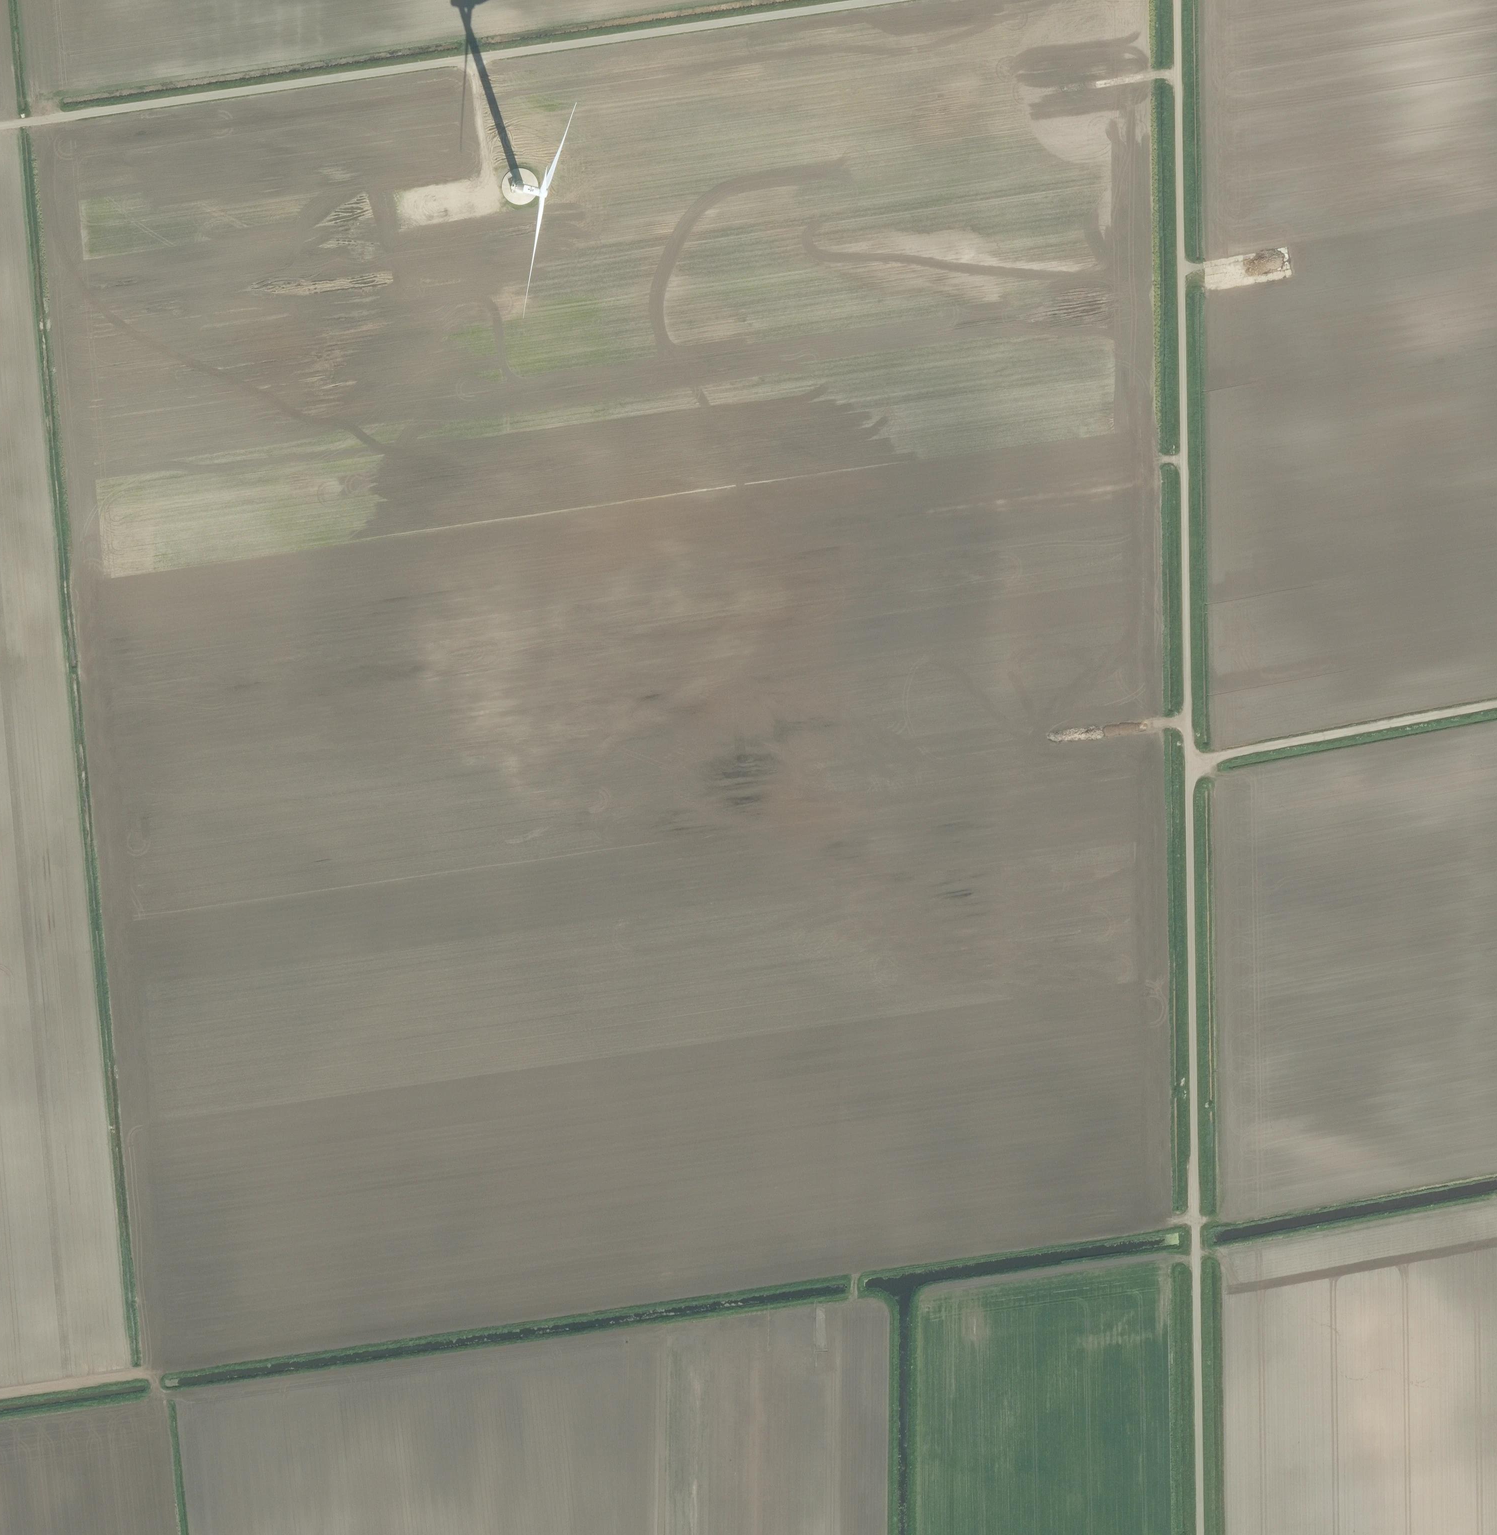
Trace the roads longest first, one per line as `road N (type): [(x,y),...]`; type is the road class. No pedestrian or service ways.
road 1 (unclassified): [(1199,1534),(1175,0)]

